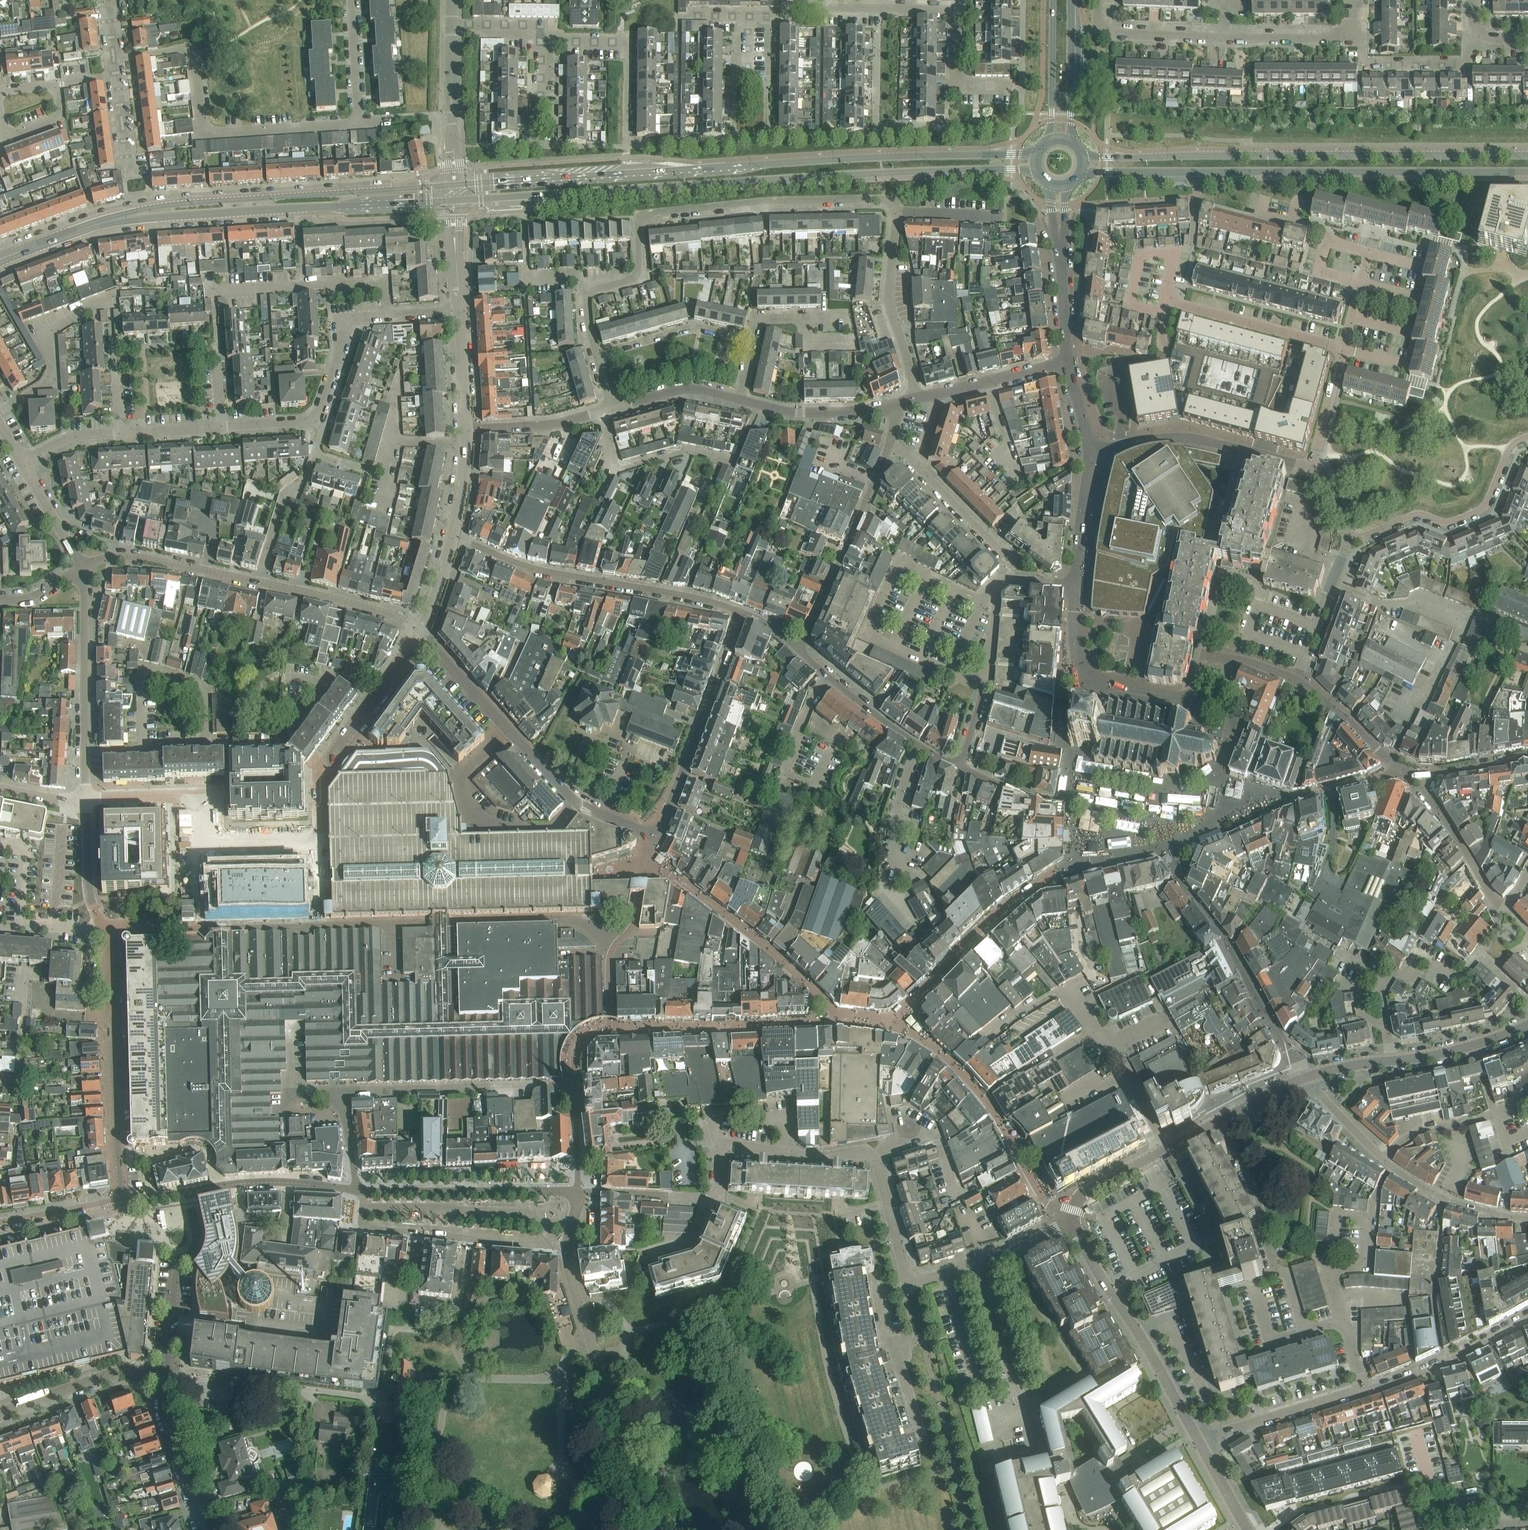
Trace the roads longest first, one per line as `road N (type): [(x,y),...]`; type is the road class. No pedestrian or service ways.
road 1 (tertiary): [(1037,155),(880,156),(453,185)]
road 2 (tertiary): [(453,201),(1036,170)]
road 3 (residential): [(453,535),(541,571),(742,612),(664,822),(650,833)]
road 4 (tertiary): [(1080,175),(1527,171)]
road 5 (tertiary): [(1527,155),(1083,157)]
road 6 (residential): [(597,355),(589,293),(637,275),(639,225),(649,213),(877,198),(895,203),(897,212)]
road 7 (residential): [(0,1235),(111,1213),(123,1199),(111,928)]
road 8 (residential): [(360,1189),(271,1180),(188,1192),(196,1245),(176,1269),(166,1373)]
road 9 (residential): [(80,570),(133,556),(340,600),(421,630)]
road 10 (tertiary): [(453,185),(135,213)]
road 11 (residential): [(358,124),(205,134),(193,48),(115,56)]
road 12 (tertiary): [(135,213),(453,201)]
road 13 (residential): [(221,426),(316,417),(350,320),(460,311)]
road 14 (tertiary): [(1196,1438),(1073,1221)]
road 15 (residential): [(360,1189),(365,1227),(567,1247)]
road 16 (residential): [(580,804),(559,828),(484,826),(473,816),(456,777),(509,729)]
road 17 (residential): [(339,1093),(574,1083)]
road 18 (residential): [(1348,541),(1412,514),(1449,522),(1480,509),(1509,448),(1527,436)]
road 19 (residential): [(87,799),(80,570)]
road 20 (residential): [(1219,1122),(1255,1189),(1271,1260),(1290,1281),(1306,1330)]
road 21 (residential): [(397,924),(569,918),(620,938)]
road 22 (residential): [(889,442),(800,649)]
road 23 (residential): [(173,928),(397,924)]
road 24 (residential): [(578,1192),(360,1189)]
road 25 (residential): [(1195,699),(1083,684),(1074,586)]
road 26 (residential): [(960,767),(983,691),(976,681),(993,637),(996,589),(1010,580)]
road 27 (residential): [(711,1197),(724,1149),(734,1145),(875,1157)]
road 28 (residential): [(1527,874),(1514,900),(1497,904),(1426,793),(1425,776)]
road 29 (residential): [(917,398),(890,302),(897,212)]
road 30 (residential): [(1166,1149),(1067,987)]
road 31 (residential): [(1166,301),(1344,348)]
road 32 (residential): [(1302,1081),(1392,1167),(1443,1196)]
road 33 (unclassified): [(650,1529),(596,1356)]
road 34 (residential): [(832,748),(814,785),(784,772),(828,675)]
road 35 (residential): [(735,461),(684,449),(619,467),(603,410)]
road 36 (residential): [(909,1278),(880,1298),(921,1435)]
road 37 (residential): [(0,410),(51,379),(45,337),(110,300)]
road 38 (residential): [(1196,1438),(1366,1391)]
road 39 (residential): [(1066,362),(1059,187)]
road 40 (residential): [(909,1278),(944,1274),(1073,1221)]
road 41 (residential): [(0,1415),(119,1370),(166,1373)]
road 42 (residential): [(1443,1362),(1436,1306),(1443,1196)]
road 43 (residential): [(574,1083),(578,1046),(608,1025),(608,964),(620,938)]
road 44 (residential): [(202,1529),(165,1414),(166,1373)]
road 45 (residential): [(597,355),(694,326),(753,339)]
road 46 (residential): [(740,400),(800,412),(896,403)]
road 47 (residential): [(1226,38),(1108,32),(1098,26),(1099,0)]
road 48 (residential): [(924,880),(897,867),(897,809),(918,745)]
road 49 (residential): [(956,7),(803,4)]
road 50 (residential): [(1010,580),(1011,561),(918,467)]
road 51 (residential): [(319,829),(318,776),(374,698)]
road 52 (residential): [(1296,679),(1348,541)]
road 53 (residential): [(956,7),(953,84),(1021,85)]
road 54 (tertiary): [(1072,143),(1072,0)]
road 55 (tertiary): [(0,258),(135,213)]
road 56 (tertiary): [(1390,1060),(1473,1045),(1527,1024)]
road 57 (tertiary): [(1054,0),(1049,142)]
road 58 (residential): [(229,795),(87,799)]
road 59 (residential): [(1380,979),(1407,972),(1420,958),(1453,978),(1481,955),(1495,969)]
road 60 (residential): [(875,1157),(909,1126),(937,1137),(957,1197)]
road 61 (residential): [(1074,586),(1089,449)]
road 62 (residential): [(1312,467),(1180,437)]
road 63 (residential): [(111,928),(91,897),(87,799)]
road 64 (residential): [(611,408),(686,388),(740,400)]
road 65 (residential): [(1204,654),(1221,578),(1254,582),(1258,603)]
road 66 (residential): [(1226,38),(1357,36)]
road 67 (residential): [(509,729),(418,636)]
road 68 (residential): [(942,392),(1066,362)]
road 69 (residential): [(1387,1027),(1361,1012),(1358,991),(1341,980),(1350,962),(1380,979)]
road 70 (residential): [(57,85),(59,116),(6,138),(0,102)]
road 71 (residential): [(358,124),(350,0)]
road 72 (residential): [(1312,467),(1344,348)]
road 73 (tertiary): [(1073,1221),(1086,1191),(1166,1149)]
road 74 (residential): [(80,570),(22,462)]

